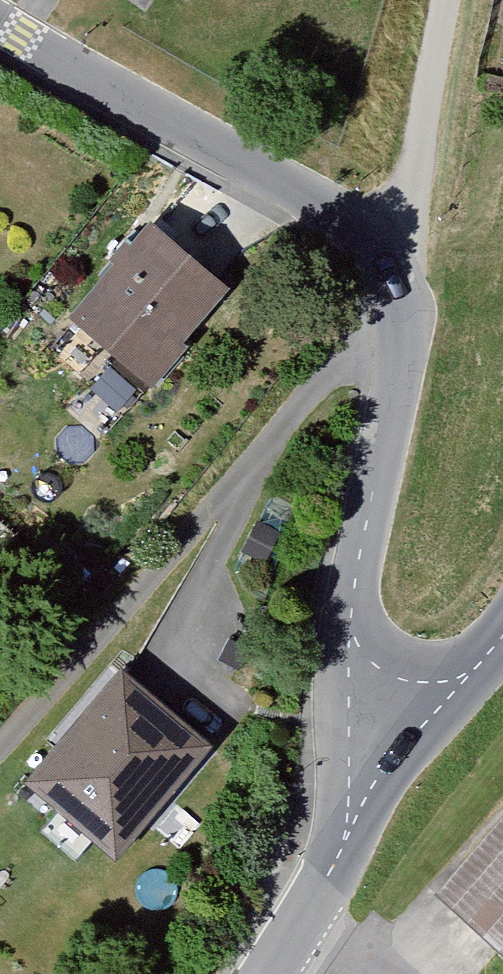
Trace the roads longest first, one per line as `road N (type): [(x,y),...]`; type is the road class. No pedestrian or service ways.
road 1 (residential): [(382,774),(349,645),(405,362),(377,294)]
road 2 (residential): [(377,294),(344,211),(0,22)]
road 3 (residential): [(442,0),(377,294)]
road 4 (tertiary): [(382,774),(257,973)]
road 5 (tertiary): [(502,629),(382,774)]

